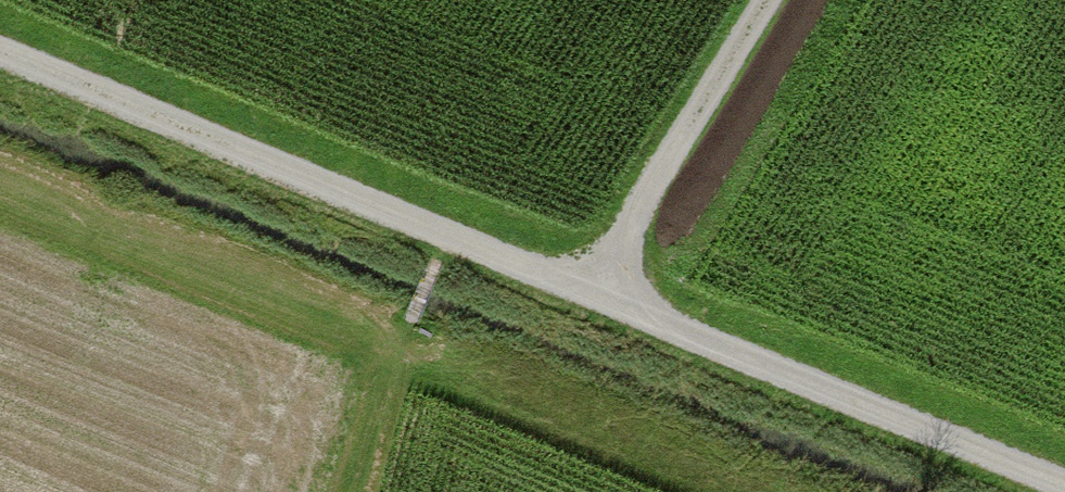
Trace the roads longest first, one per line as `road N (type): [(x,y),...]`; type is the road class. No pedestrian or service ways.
road 1 (track): [(1064,491),(0,55)]
road 2 (track): [(585,296),(770,0)]
road 3 (track): [(402,322),(360,491)]

